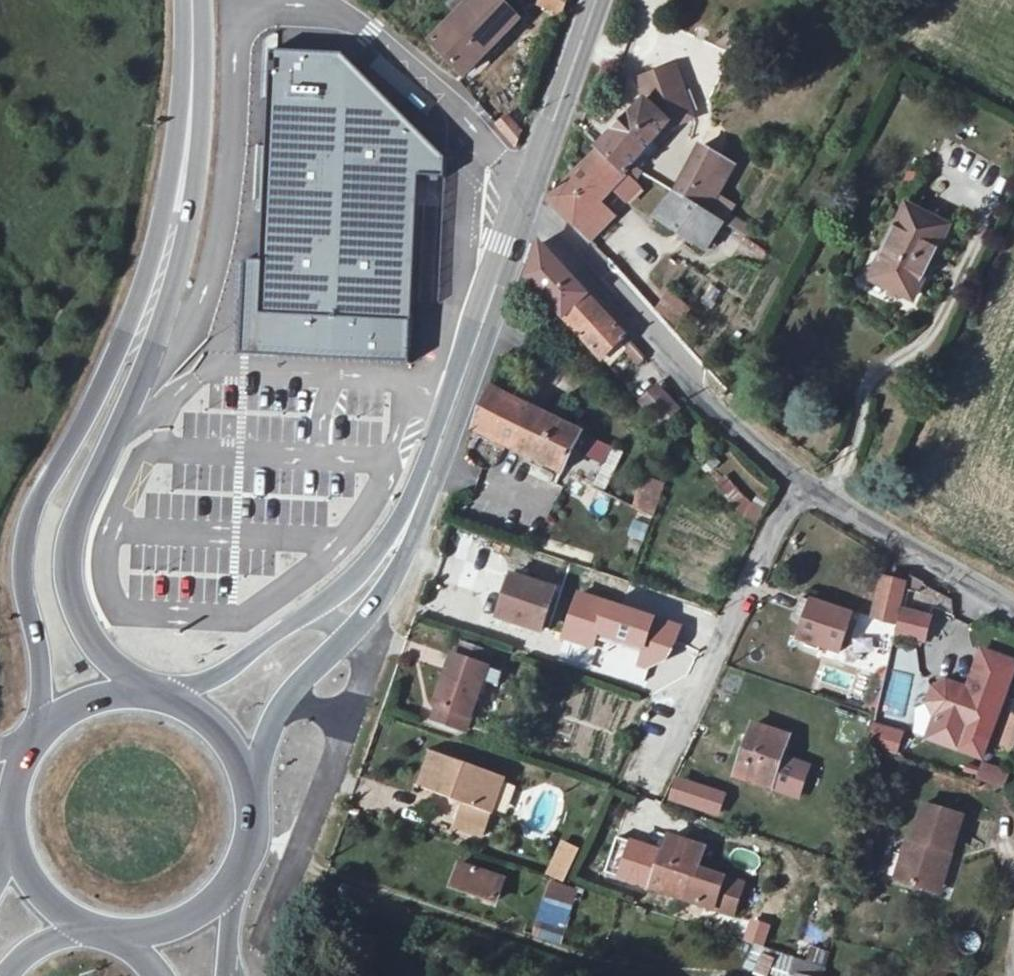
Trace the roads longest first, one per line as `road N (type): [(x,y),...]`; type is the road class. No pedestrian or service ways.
road 1 (unclassified): [(526,193),(682,382),(735,430),(865,526),(1013,616)]
road 2 (primary): [(150,311),(37,504),(24,551),(41,667),(35,729)]
road 3 (primary): [(122,688),(85,640),(69,582),(74,528),(116,438),(150,311)]
road 4 (primary): [(526,193),(398,553)]
road 5 (primary): [(150,311),(180,205),(193,96),(190,0)]
road 6 (primary): [(245,776),(291,692),(355,630),(398,553)]
road 7 (primary): [(398,553),(235,665),(168,695)]
road 8 (primary): [(595,0),(526,193)]
road 9 (primary): [(123,934),(185,919),(232,875)]

